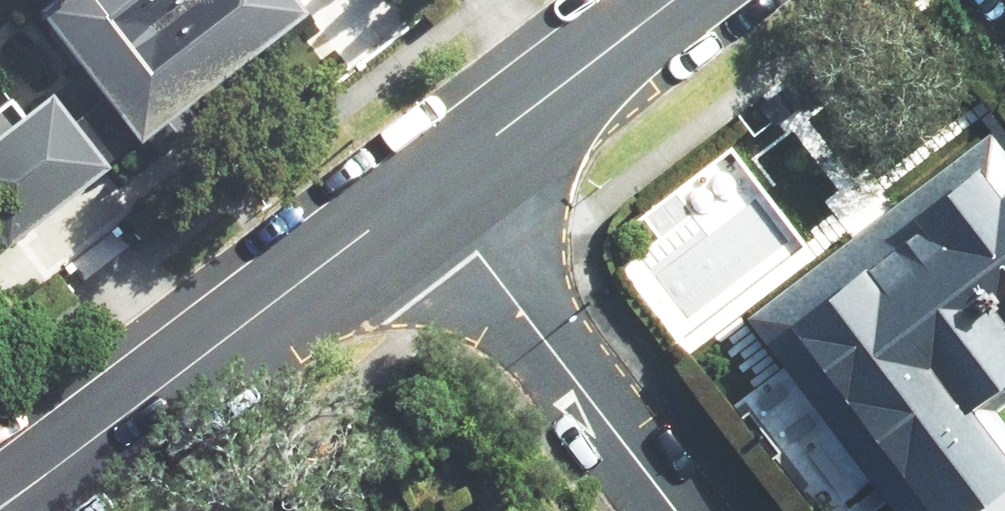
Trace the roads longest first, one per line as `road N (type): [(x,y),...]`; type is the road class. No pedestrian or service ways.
road 1 (unclassified): [(2,510),(424,183)]
road 2 (residential): [(424,183),(676,510)]
road 3 (unclassified): [(424,183),(666,0)]

